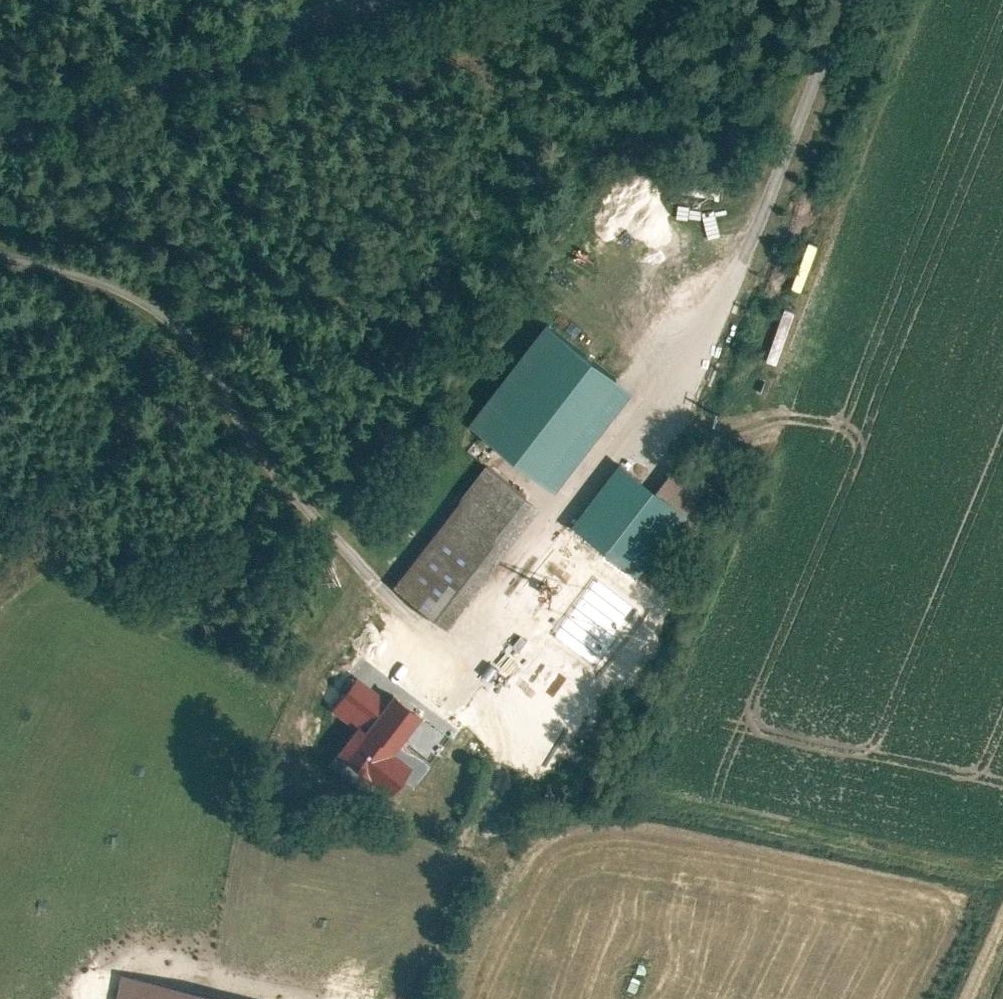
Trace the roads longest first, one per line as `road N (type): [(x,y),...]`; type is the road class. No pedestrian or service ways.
road 1 (tertiary): [(0,117),(281,35),(367,0)]

